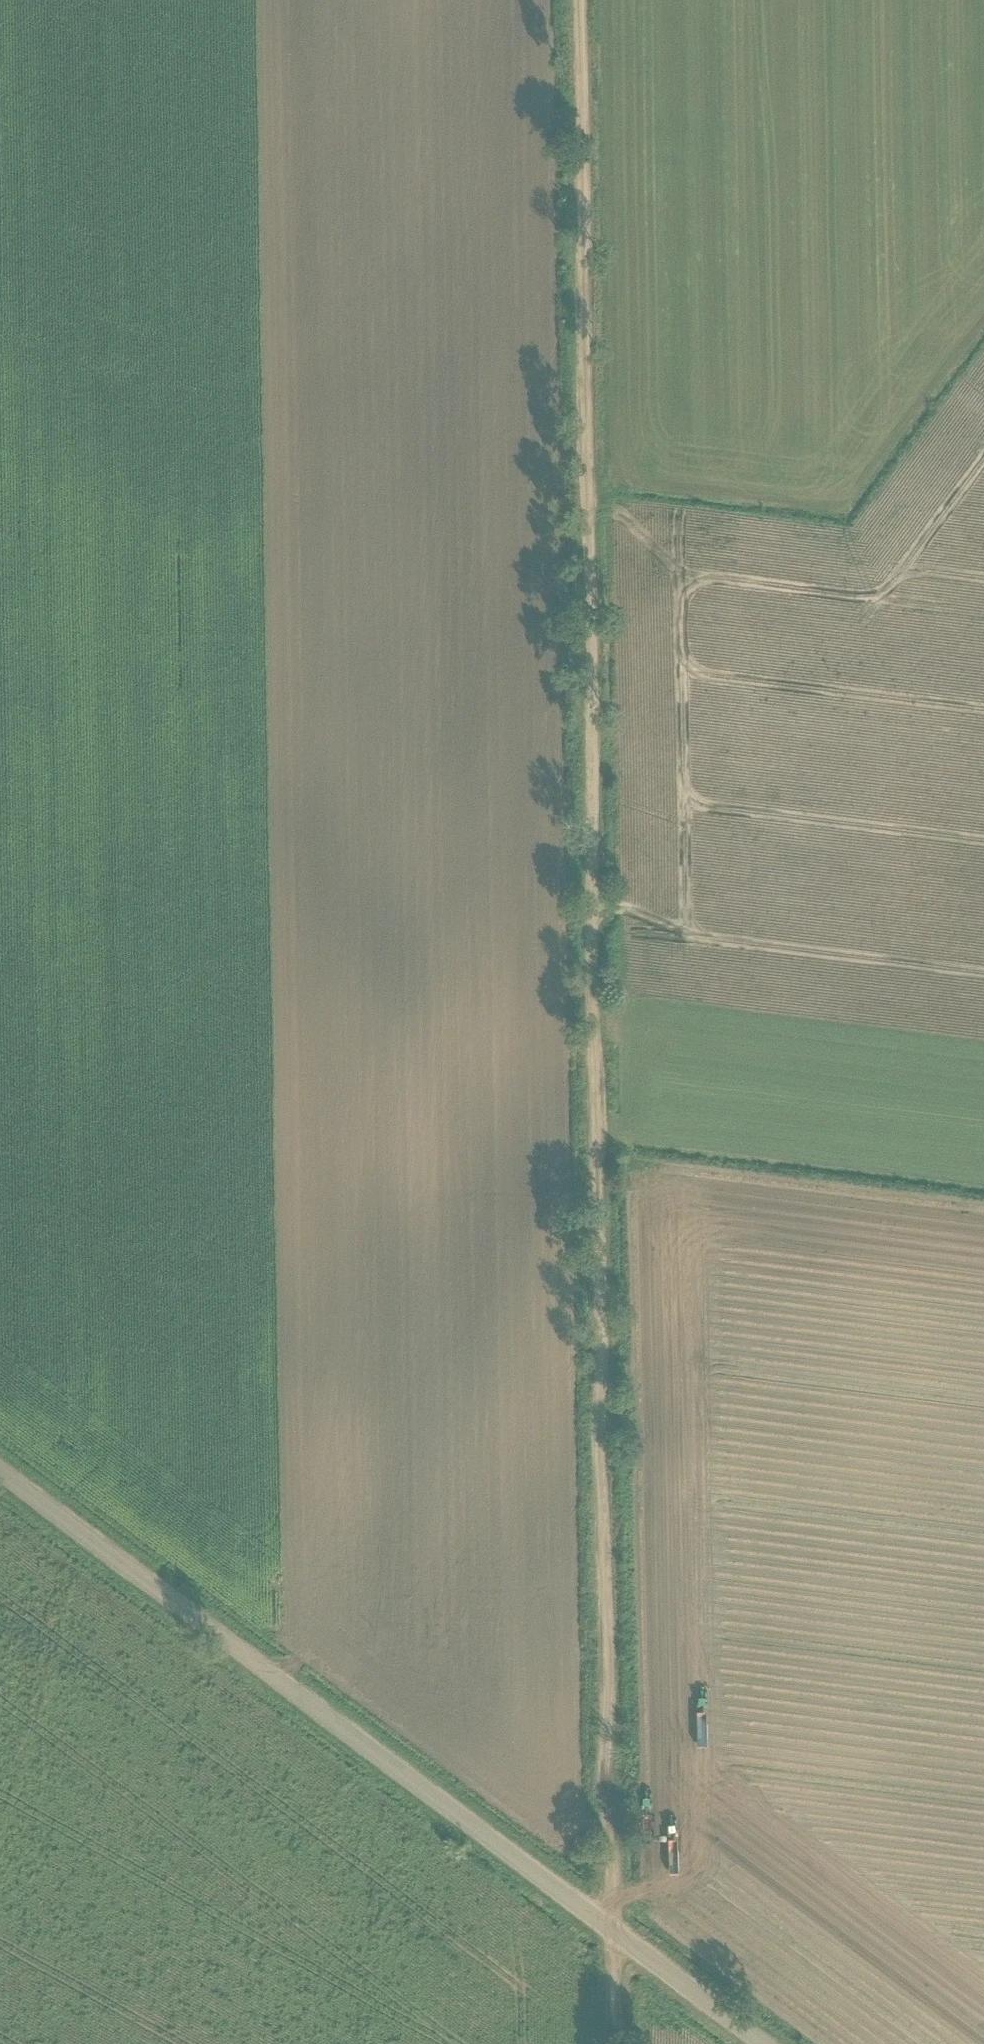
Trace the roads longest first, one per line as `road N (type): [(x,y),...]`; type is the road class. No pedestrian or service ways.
road 1 (track): [(616,2043),(582,0)]
road 2 (tertiary): [(763,2043),(0,1472)]

